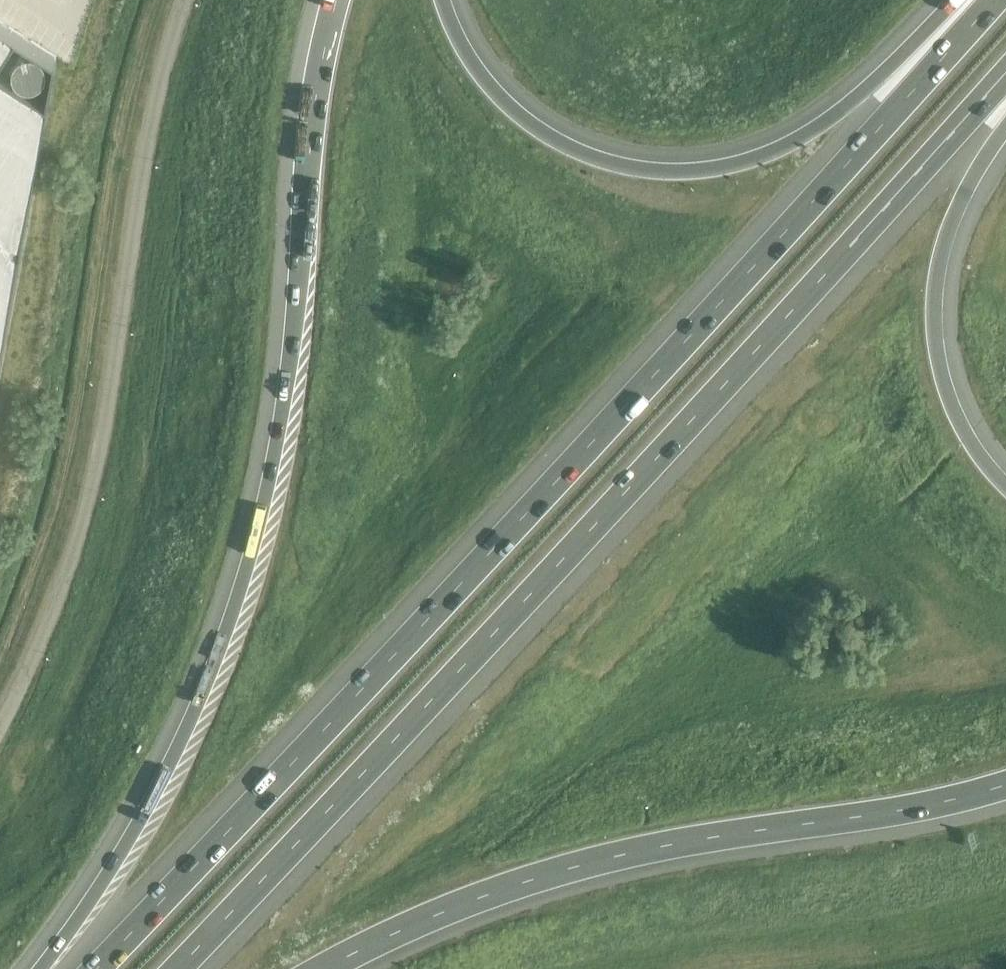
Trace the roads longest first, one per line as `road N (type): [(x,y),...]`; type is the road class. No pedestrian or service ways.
road 1 (motorway): [(999,0),(428,625),(97,968)]
road 2 (motorway): [(175,968),(473,657),(1005,69)]
road 3 (motorway): [(337,0),(317,76),(277,453),(248,563),(167,776),(40,968)]
road 4 (unclassified): [(188,0),(166,66),(88,512),(0,724)]
road 5 (motorway): [(322,968),(439,913),(625,854),(1005,787)]
road 6 (motorway): [(963,0),(827,121),(779,151),(716,170),(635,168),(574,148),(524,117),(480,74),(443,0)]
road 7 (motorway): [(1005,487),(983,464),(952,402),(933,299),(944,243),(1005,126)]

